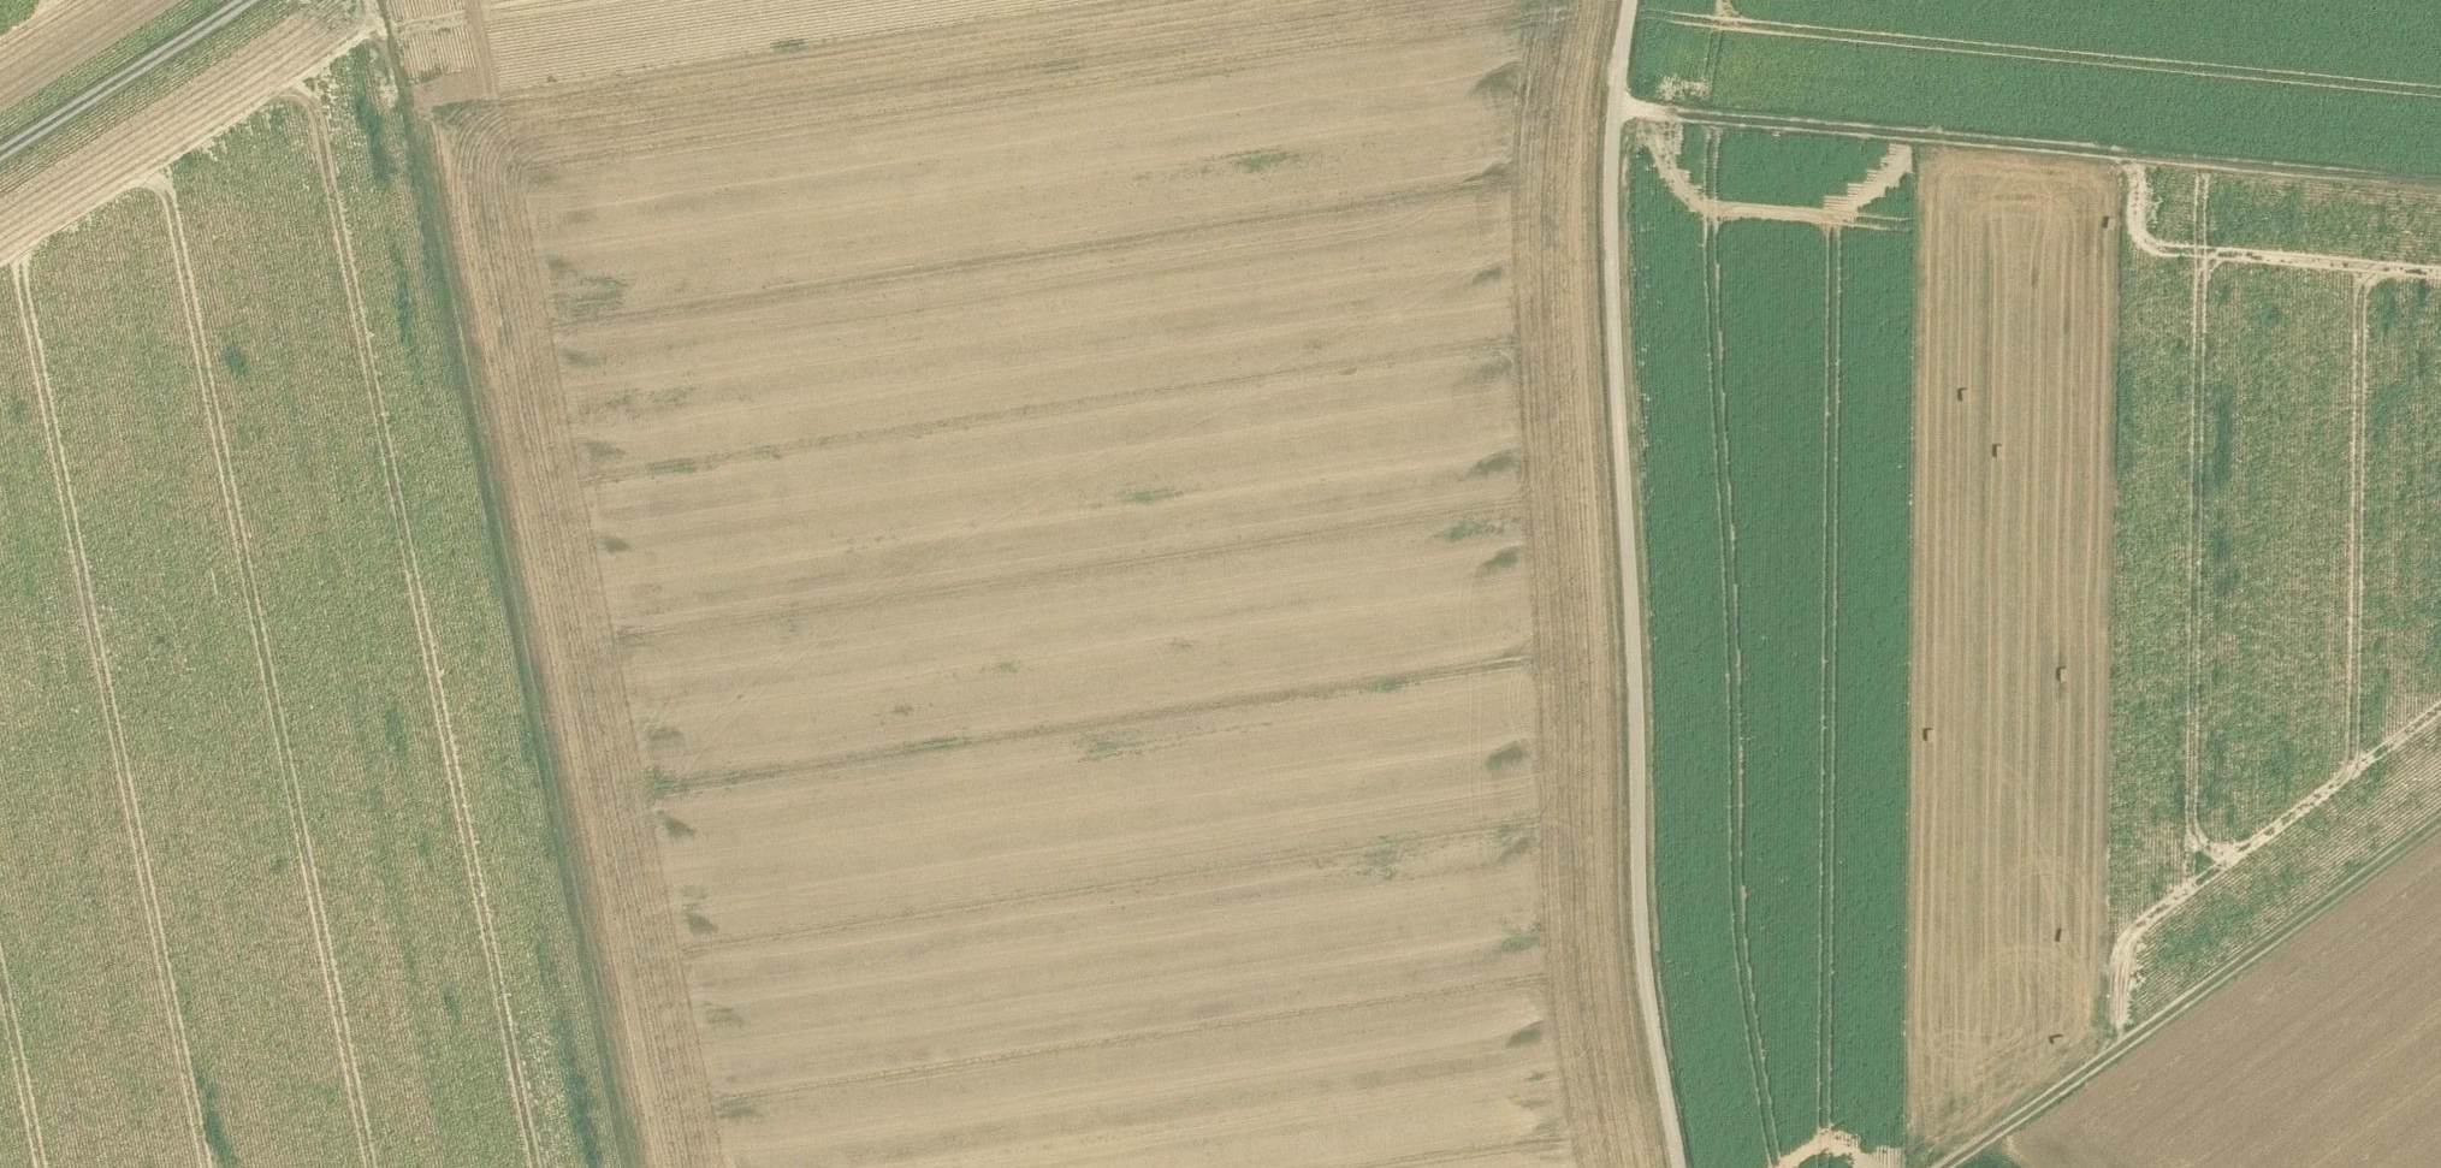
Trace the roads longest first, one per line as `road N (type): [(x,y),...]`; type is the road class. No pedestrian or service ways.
road 1 (track): [(630,1167),(391,0)]
road 2 (track): [(1680,1167),(1641,945),(1611,253),(1611,107),(1631,0)]
road 3 (track): [(2440,183),(1611,107)]
road 4 (track): [(2440,823),(1949,1167)]
road 5 (track): [(268,0),(0,165)]

